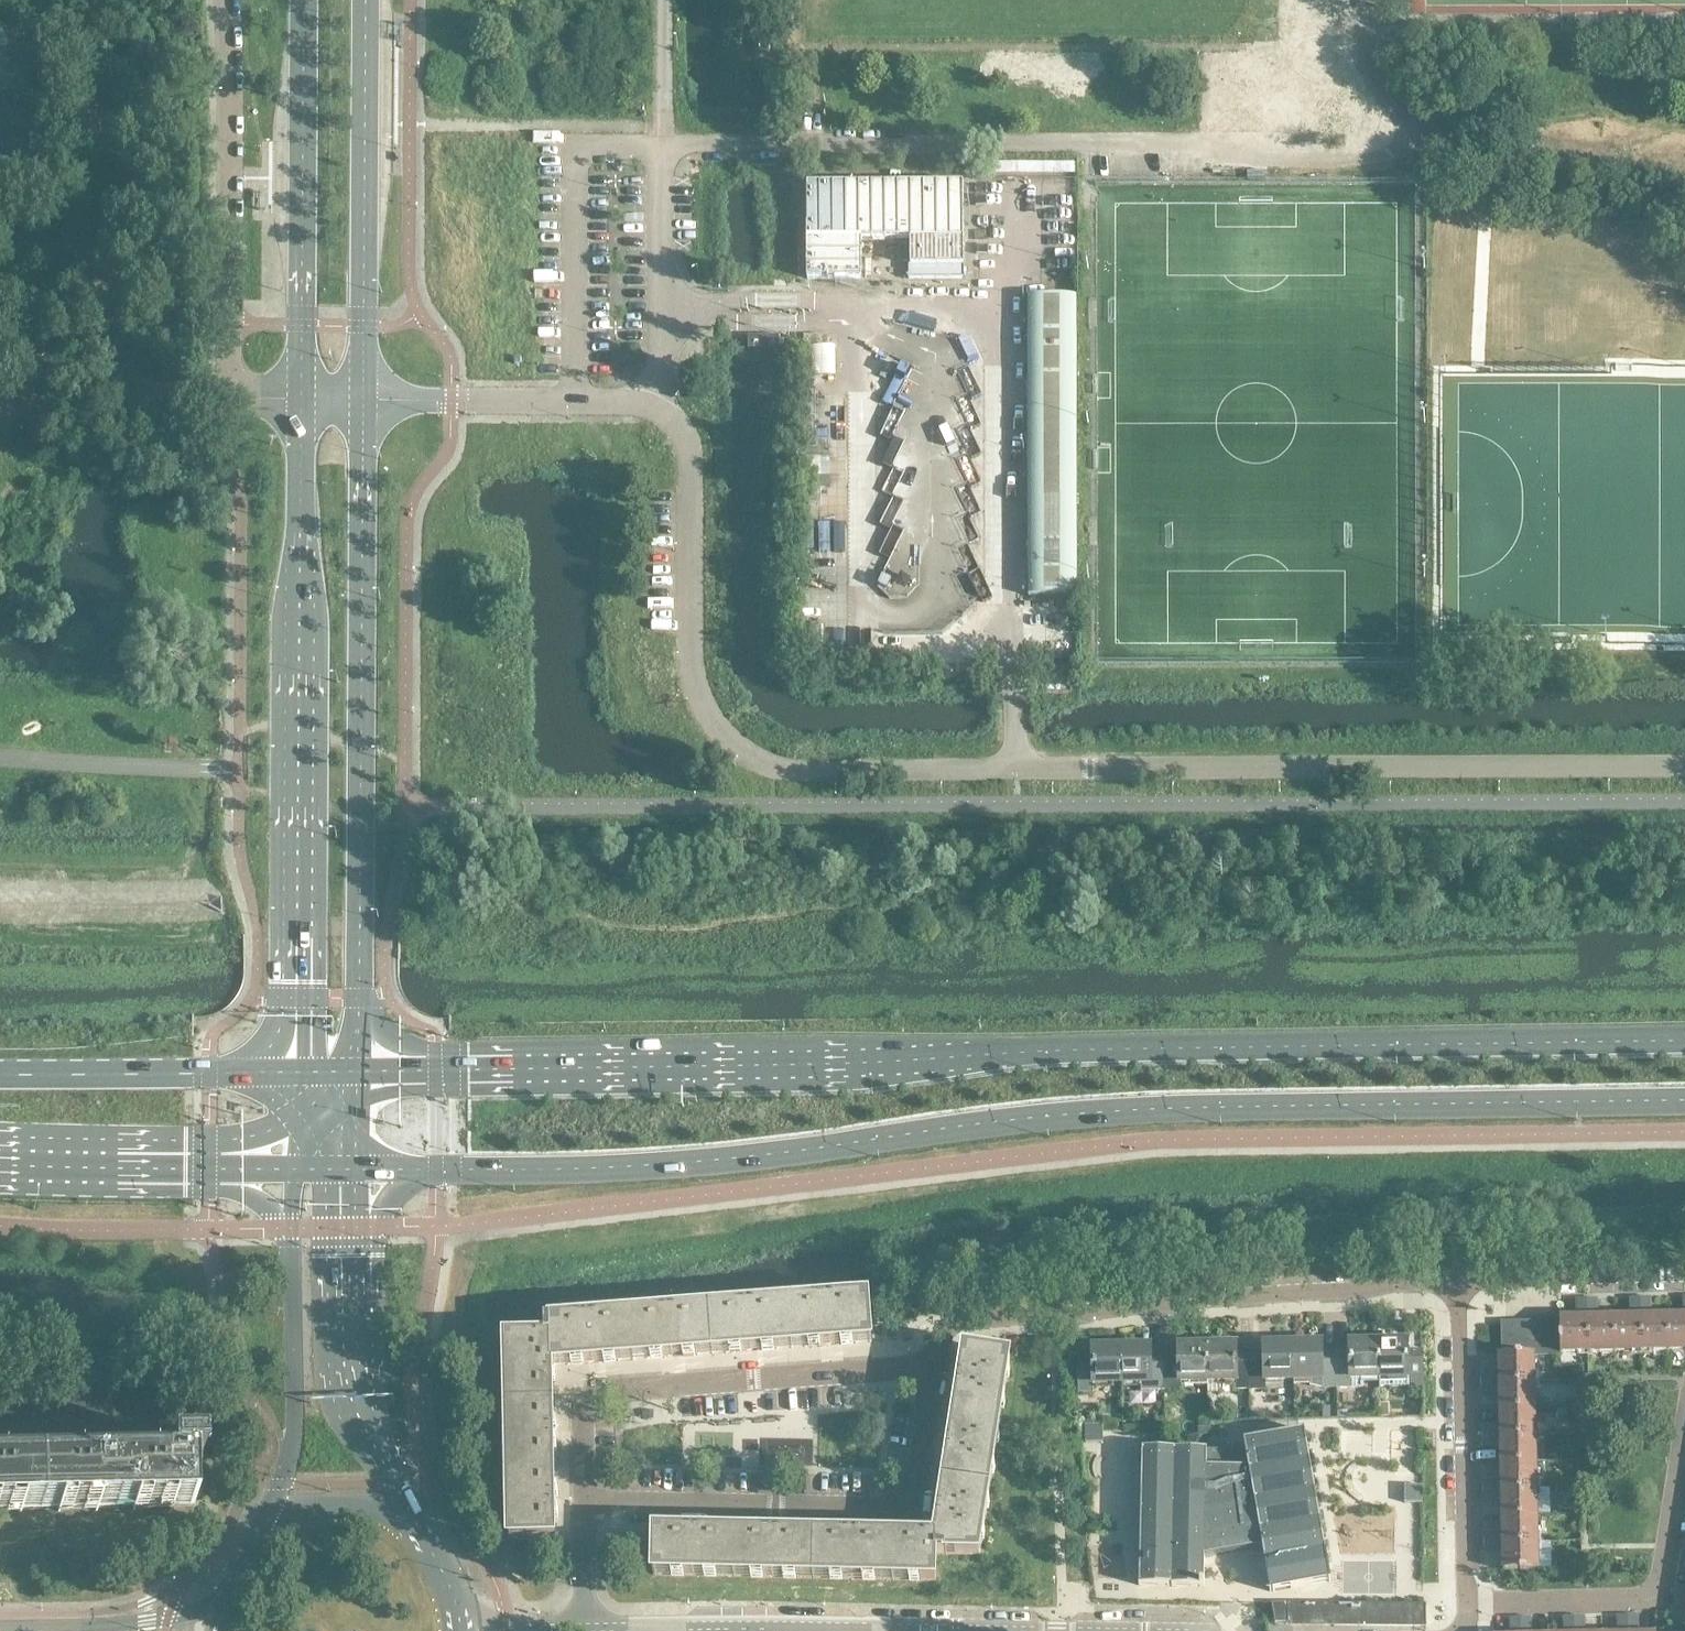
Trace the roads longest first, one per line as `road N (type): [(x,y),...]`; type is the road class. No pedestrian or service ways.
road 1 (unclassified): [(1684,769),(781,769),(740,750),(700,690),(691,452),(682,429),(652,405),(455,402)]
road 2 (primary): [(355,1168),(769,1156),(1225,1110),(1684,1099)]
road 3 (primary): [(1684,1040),(358,1071)]
road 4 (secondary): [(306,400),(298,1072)]
road 5 (secondary): [(358,1071),(367,401)]
road 6 (residential): [(929,1366),(936,1325),(944,1319),(1458,1270)]
road 7 (residential): [(583,1502),(907,1506),(929,1366)]
road 8 (residential): [(583,1502),(582,1405),(602,1388),(929,1366)]
road 9 (secondary): [(367,401),(369,0)]
road 10 (secondary): [(307,0),(306,400)]
road 11 (secondary): [(412,1517),(353,1386),(355,1168)]
road 12 (secondary): [(293,1168),(293,1435),(266,1517)]
road 13 (residential): [(1468,1601),(1654,1599),(1684,1438)]
road 14 (residential): [(1468,1601),(1458,1270)]
road 15 (primary): [(298,1072),(0,1073)]
road 16 (primary): [(0,1164),(293,1168)]
road 17 (residential): [(1458,1270),(1684,1266)]
road 18 (secondary): [(412,1517),(332,1503),(266,1517)]
road 19 (residential): [(585,1630),(583,1502)]
road 20 (secondary): [(460,1630),(454,1595),(412,1517)]

